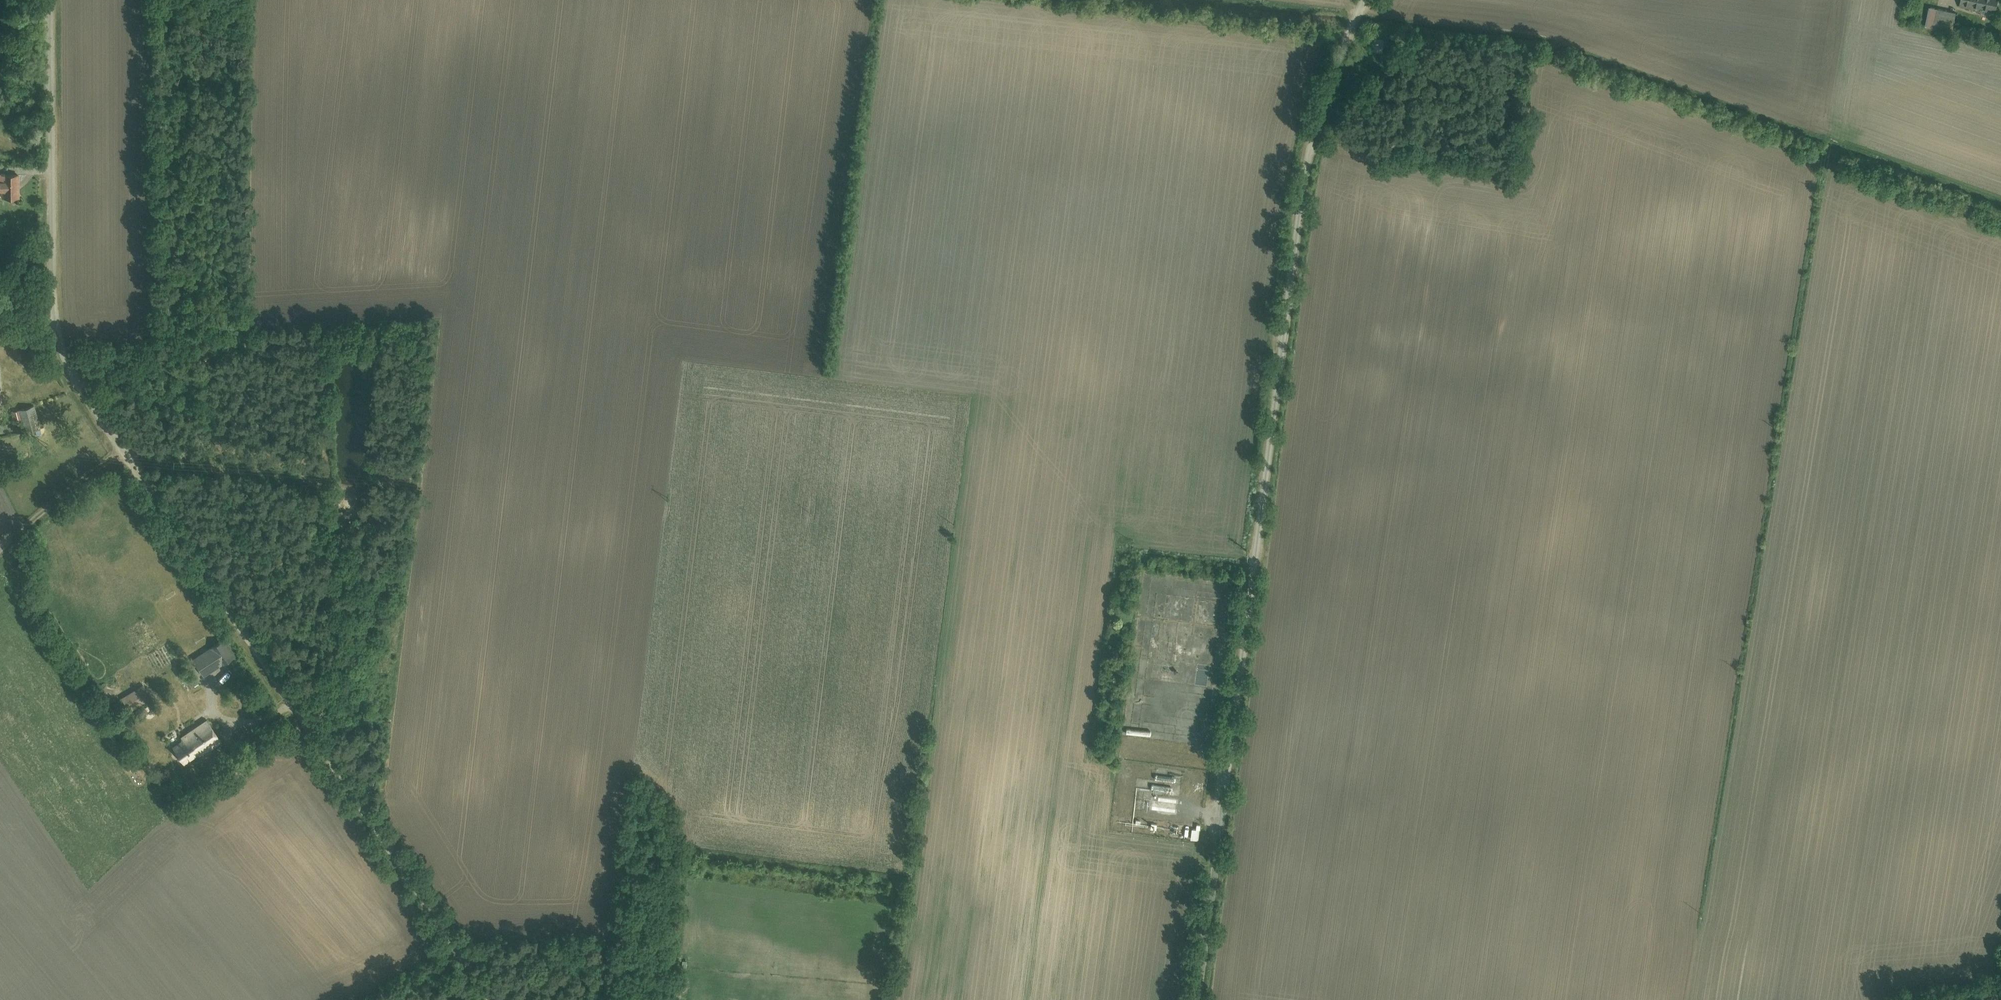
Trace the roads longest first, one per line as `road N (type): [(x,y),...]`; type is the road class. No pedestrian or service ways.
road 1 (unclassified): [(493,999),(63,358),(51,289),(48,0)]
road 2 (unclassified): [(1197,999),(1315,130),(1366,0)]

